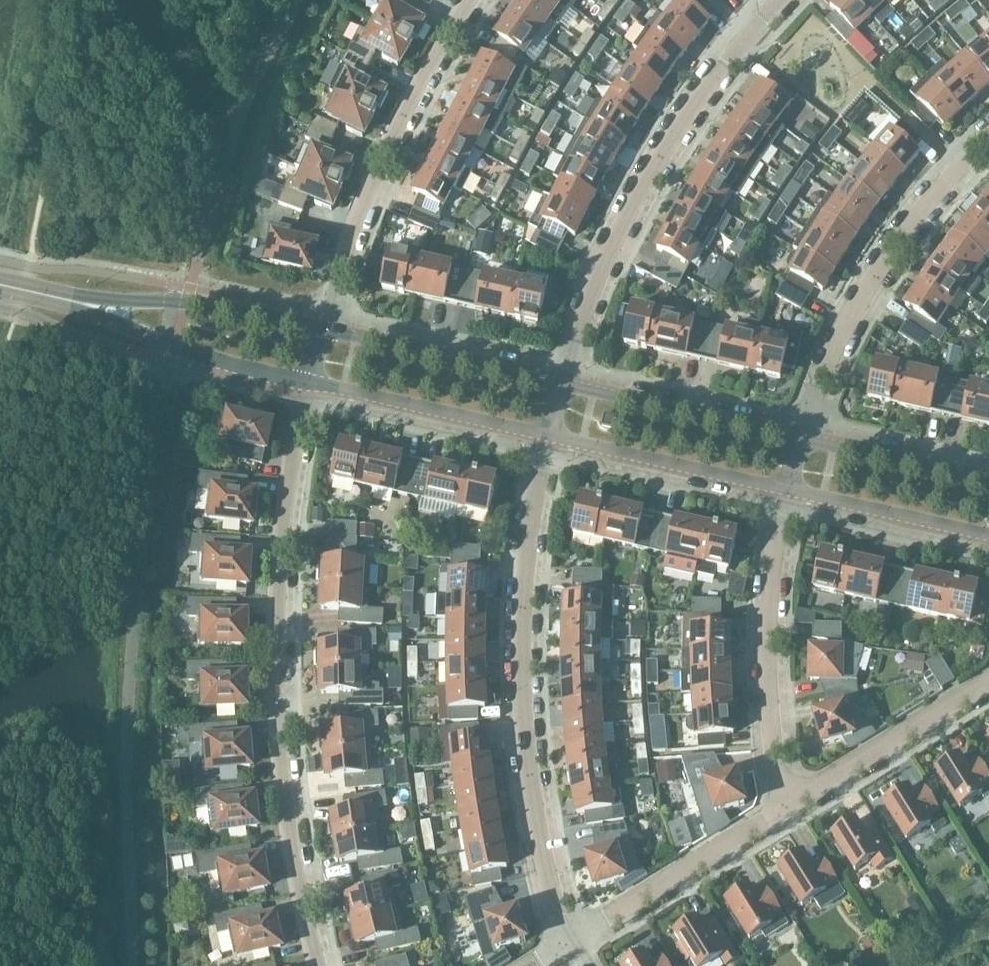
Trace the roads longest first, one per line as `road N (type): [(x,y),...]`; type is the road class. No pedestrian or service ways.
road 1 (residential): [(316,965),(284,807),(274,628),(283,513),(309,381)]
road 2 (residential): [(566,940),(533,804),(522,704),(527,542),(549,436)]
road 3 (residential): [(561,383),(628,213),(712,79),(778,0)]
road 4 (residential): [(468,0),(394,131),(322,328)]
road 5 (residential): [(802,437),(838,342),(885,260),(988,139)]
road 6 (residential): [(793,801),(775,759),(766,670),(774,550),(788,490)]
road 7 (residential): [(566,940),(793,801)]
road 8 (tertiary): [(802,437),(561,383)]
road 9 (tertiary): [(309,381),(549,436)]
road 10 (tertiary): [(561,383),(322,328)]
road 11 (tertiary): [(549,436),(788,490)]
road 12 (tertiary): [(322,328),(188,298),(85,303)]
road 13 (tertiary): [(85,303),(175,351),(309,381)]
road 14 (residential): [(793,801),(988,678)]
road 15 (tertiary): [(788,490),(988,536)]
road 16 (tertiary): [(988,480),(802,437)]

